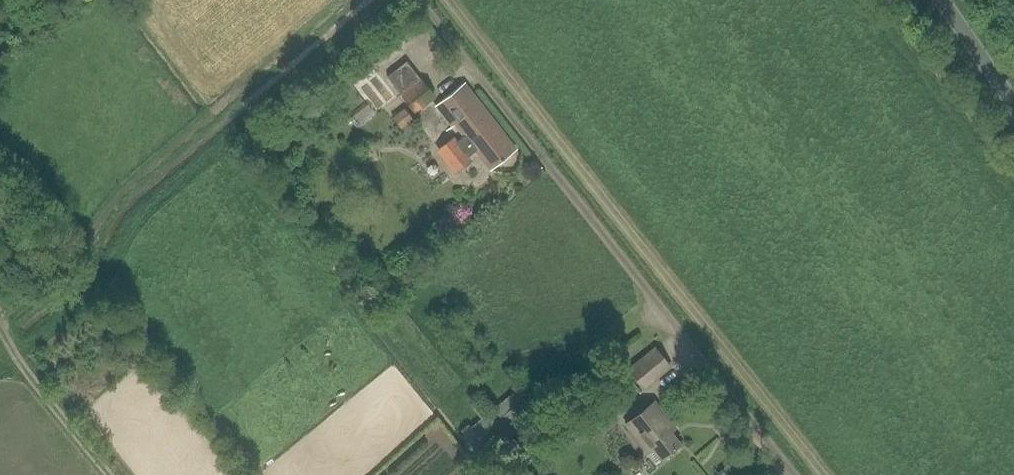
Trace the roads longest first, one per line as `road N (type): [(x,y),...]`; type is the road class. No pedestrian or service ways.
road 1 (track): [(804,474),(426,0)]
road 2 (trunk): [(944,0),(1013,102)]

